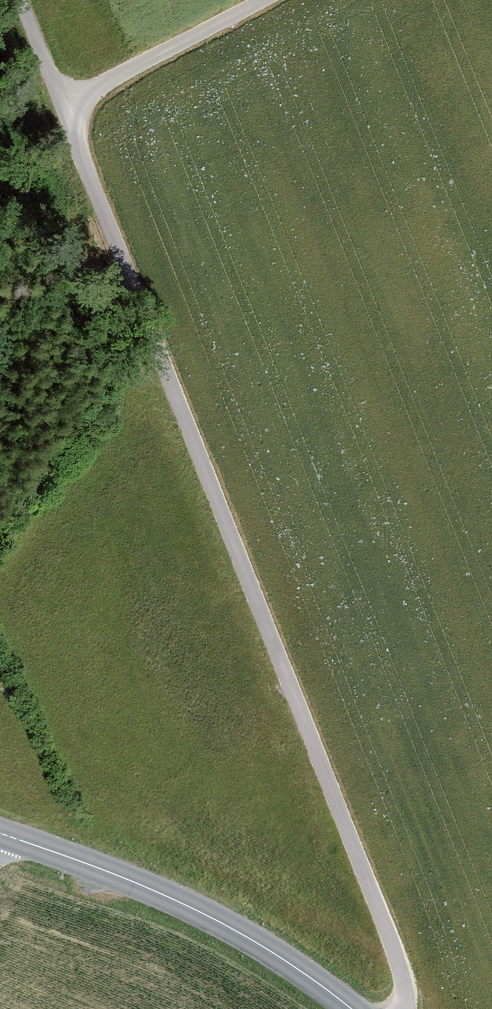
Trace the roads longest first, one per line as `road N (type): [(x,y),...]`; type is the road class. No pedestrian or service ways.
road 1 (track): [(68,105),(401,1008)]
road 2 (tertiary): [(0,852),(224,941),(320,1008)]
road 3 (track): [(267,0),(68,105)]

